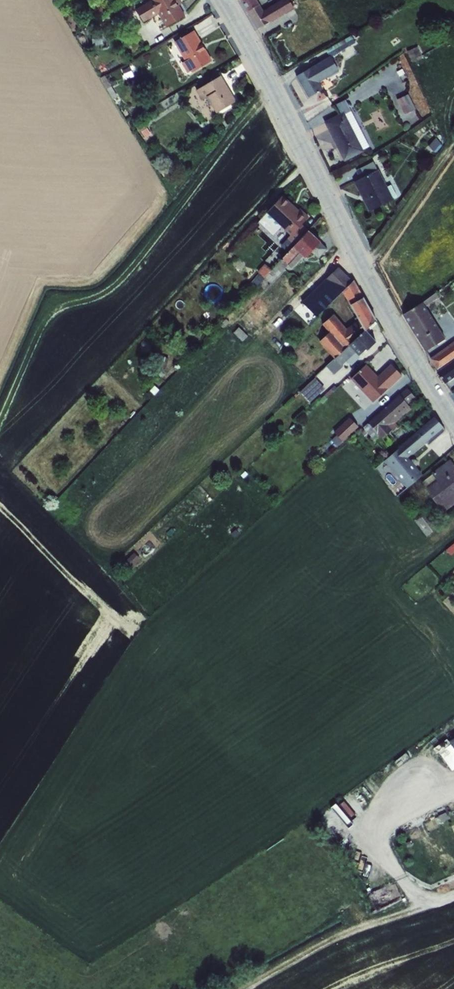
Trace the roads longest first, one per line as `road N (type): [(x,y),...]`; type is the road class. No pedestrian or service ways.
road 1 (tertiary): [(453,422),(225,0)]
road 2 (track): [(453,895),(348,932),(245,988)]

